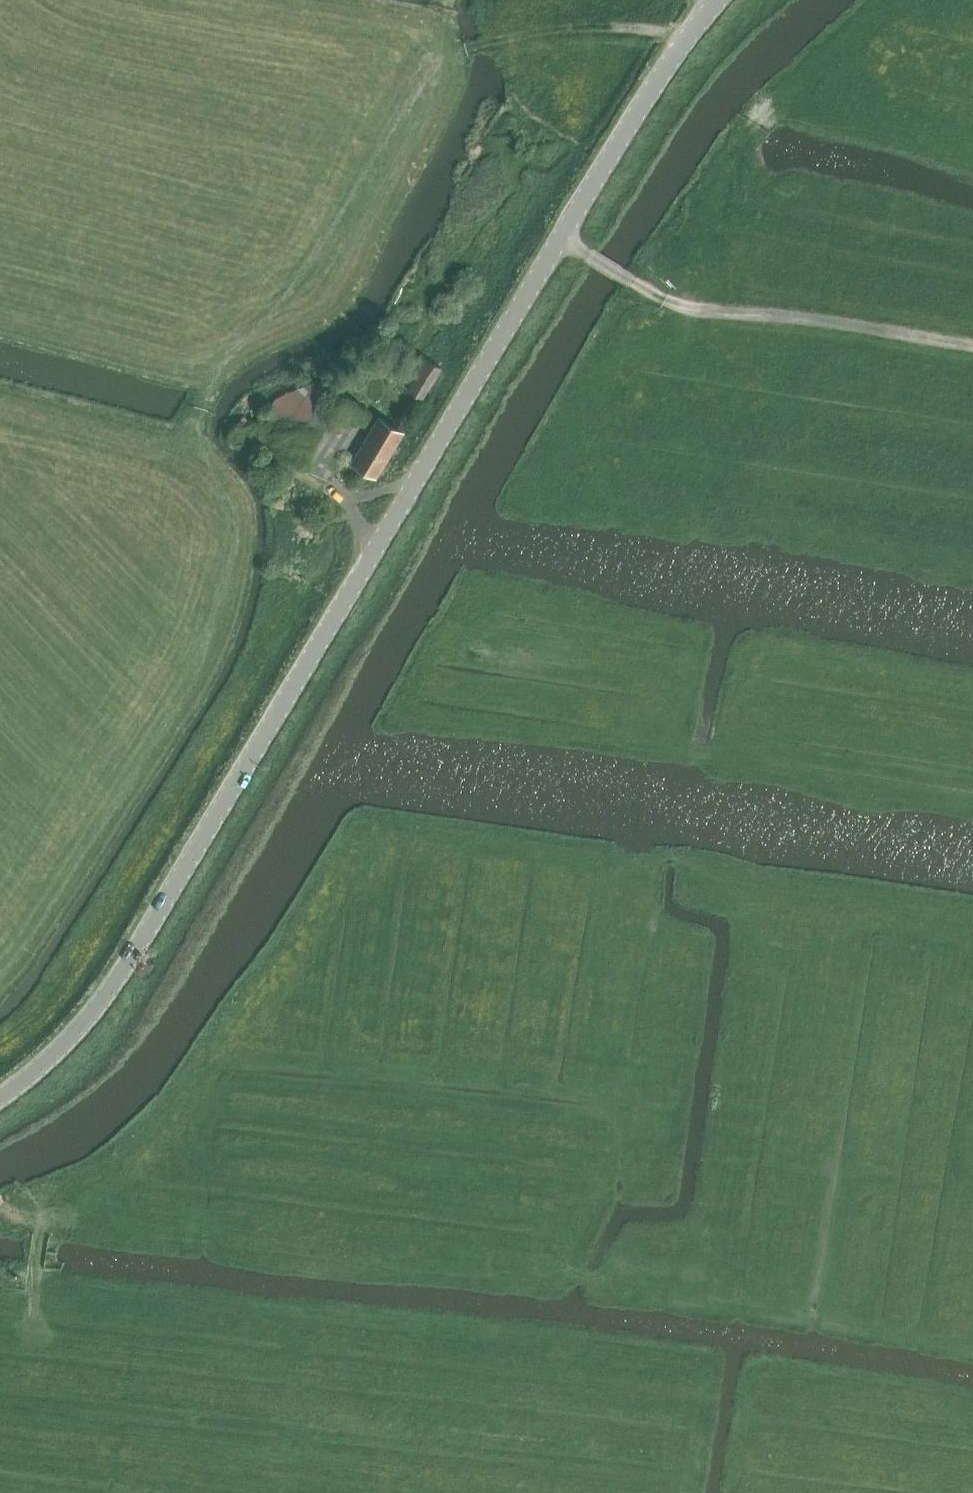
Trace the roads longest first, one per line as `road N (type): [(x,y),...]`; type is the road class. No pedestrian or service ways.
road 1 (tertiary): [(0,1099),(84,1024),(623,134),(715,0)]
road 2 (track): [(972,349),(788,319),(688,314),(560,237)]
road 3 (track): [(442,64),(505,45),(605,32),(686,39)]
road 4 (track): [(34,1292),(43,1223),(15,1219),(0,1202)]

